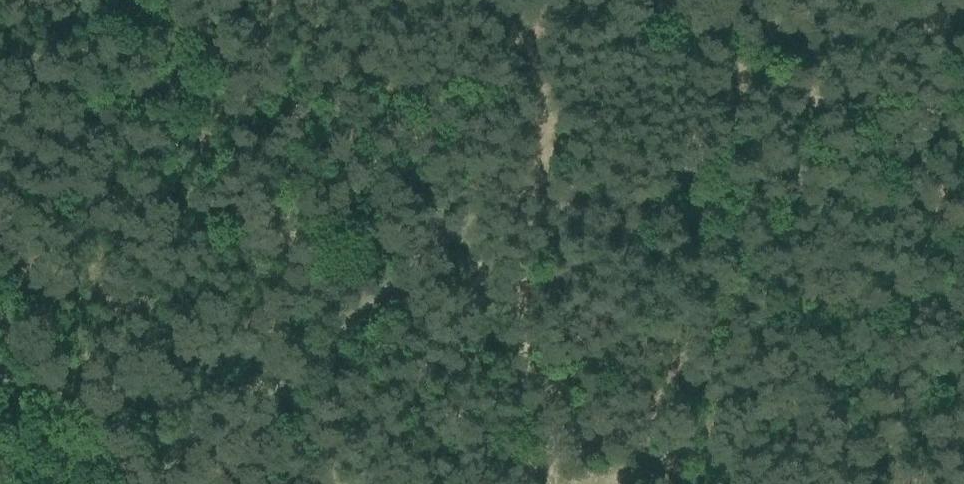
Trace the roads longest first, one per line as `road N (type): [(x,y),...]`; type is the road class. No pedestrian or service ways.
road 1 (track): [(198,483),(290,355),(413,261),(520,205),(691,197),(861,164),(963,160)]

